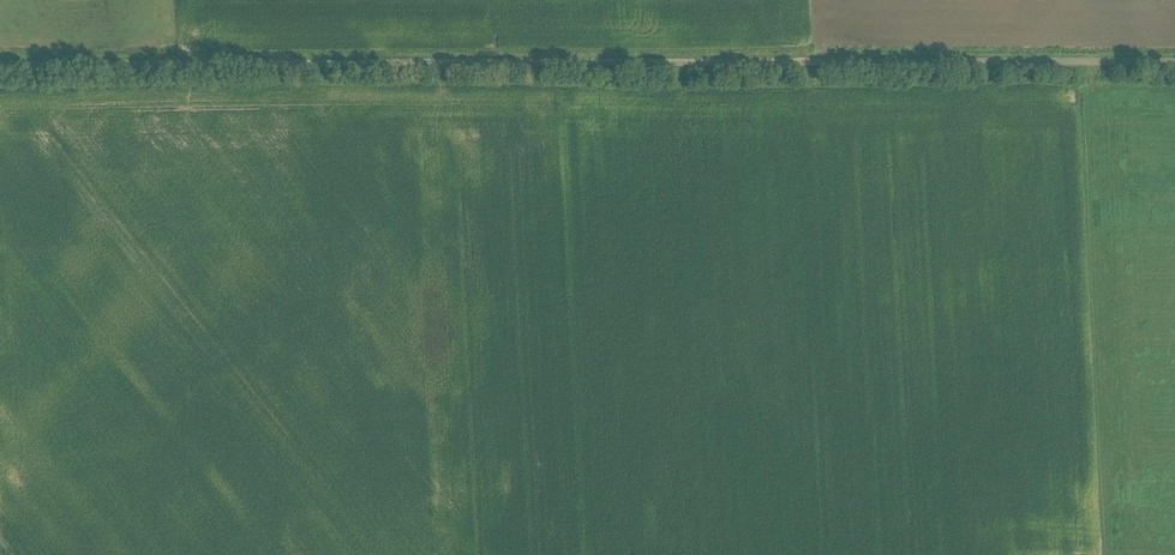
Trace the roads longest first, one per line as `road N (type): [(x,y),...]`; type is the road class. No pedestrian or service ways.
road 1 (unclassified): [(1174,61),(0,64)]

